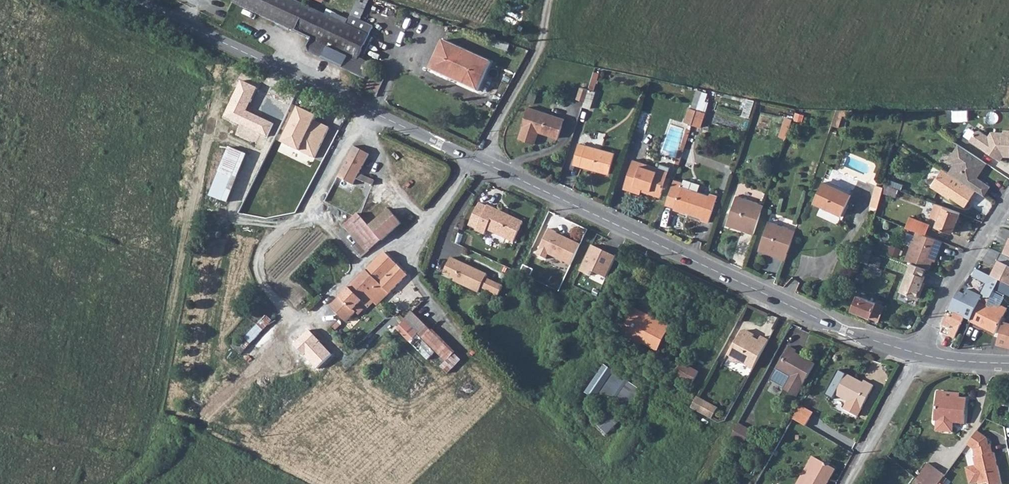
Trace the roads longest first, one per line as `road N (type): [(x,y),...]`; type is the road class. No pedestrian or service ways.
road 1 (track): [(62,0),(198,63),(215,86),(148,446),(132,470)]
road 2 (tertiary): [(472,159),(844,330),(922,354)]
road 3 (tertiary): [(131,0),(472,159)]
road 4 (residential): [(922,354),(958,276),(1008,204)]
road 5 (unclassified): [(849,483),(922,354)]
road 6 (residential): [(409,236),(384,246),(311,320)]

